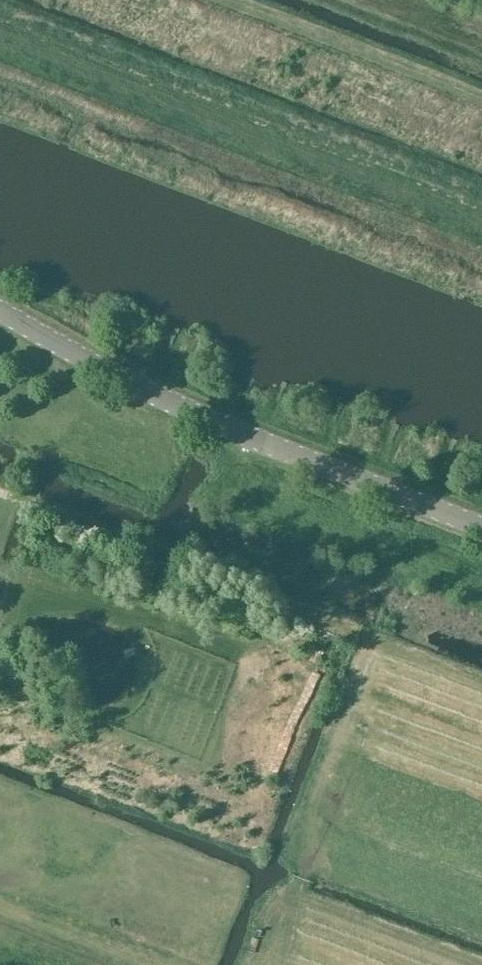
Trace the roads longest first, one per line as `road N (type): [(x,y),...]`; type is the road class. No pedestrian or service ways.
road 1 (tertiary): [(481,526),(196,413),(0,311)]

